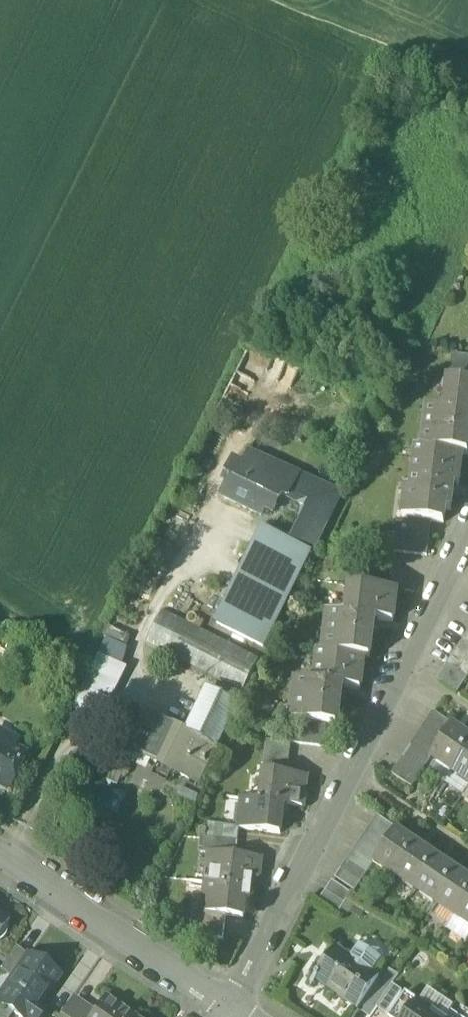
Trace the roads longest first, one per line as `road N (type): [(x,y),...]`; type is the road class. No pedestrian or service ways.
road 1 (residential): [(467,525),(227,1013)]
road 2 (residential): [(227,1013),(0,858)]

